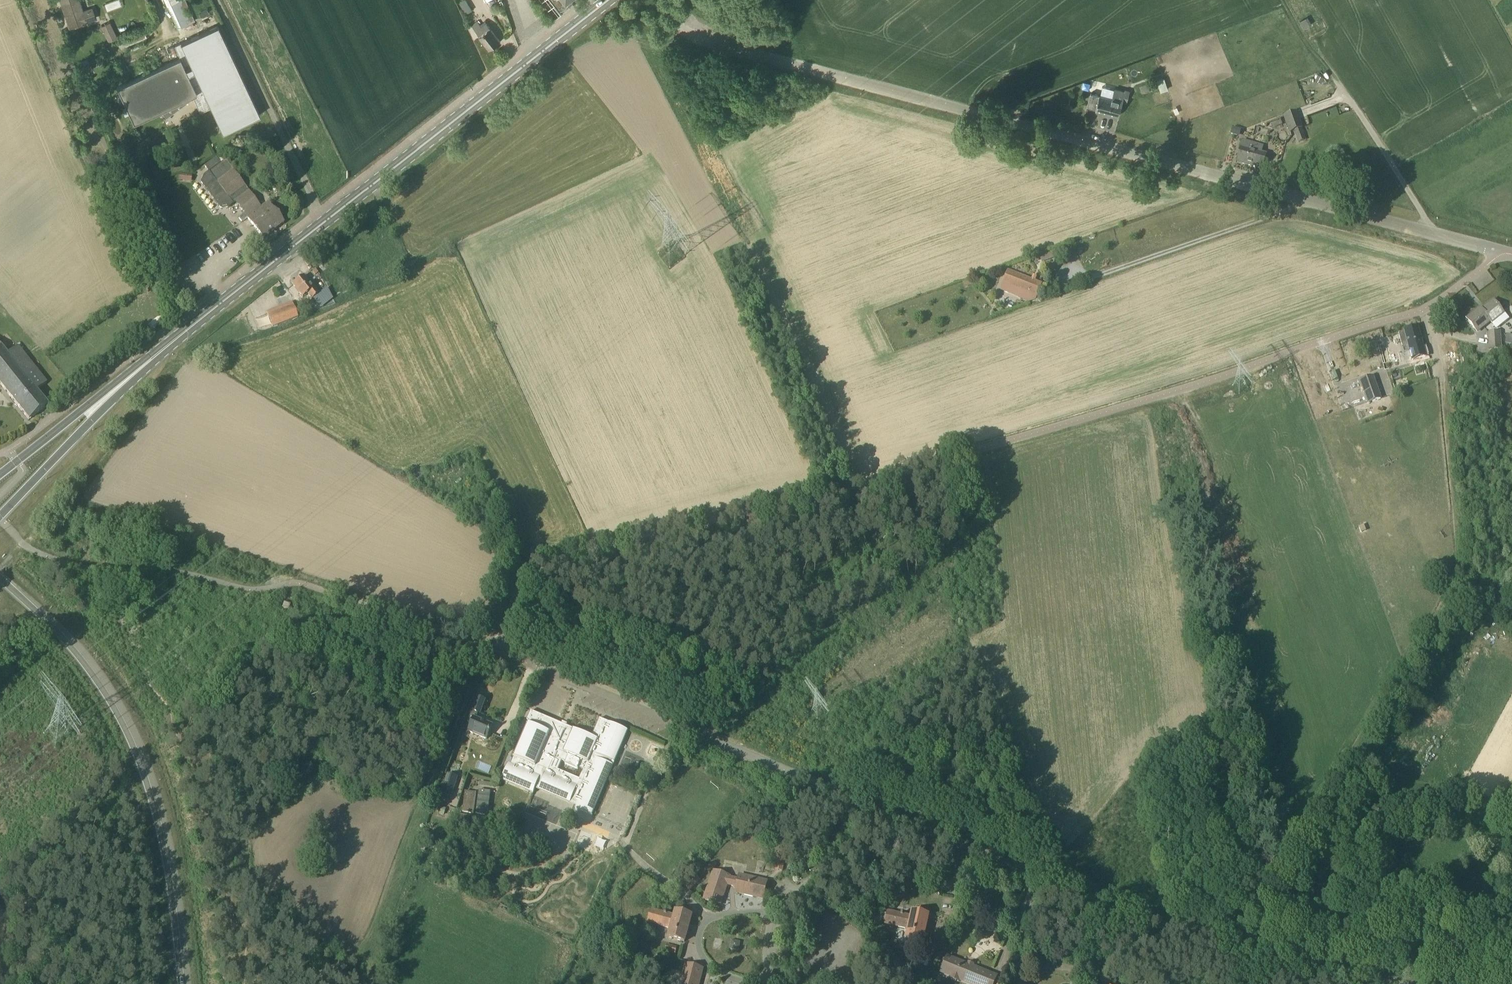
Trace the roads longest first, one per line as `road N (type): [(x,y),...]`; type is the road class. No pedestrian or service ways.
road 1 (unclassified): [(506,626),(534,566),(910,469),(1221,376),(1425,308),(1507,253)]
road 2 (unclassified): [(1507,253),(761,57),(677,20)]
road 3 (track): [(1237,947),(1452,588),(1458,559),(1440,363),(1425,308)]
road 4 (primary): [(131,376),(608,0)]
road 5 (trunk): [(182,983),(155,812),(119,718),(75,652),(0,577)]
road 6 (unclassified): [(865,804),(528,663)]
road 7 (unclassified): [(1423,983),(1237,947),(1136,915)]
road 8 (track): [(1430,232),(1284,0)]
road 9 (residential): [(1136,915),(1098,969),(1004,952),(1035,872)]
road 10 (primary): [(0,517),(131,376)]
road 11 (unclassified): [(1035,872),(865,804)]
road 12 (residential): [(765,983),(723,974),(699,941),(710,918),(769,910)]
road 13 (primary): [(131,376),(0,475)]
road 14 (residential): [(769,910),(826,865),(865,804)]
road 15 (track): [(626,983),(611,943),(612,890),(637,858)]

